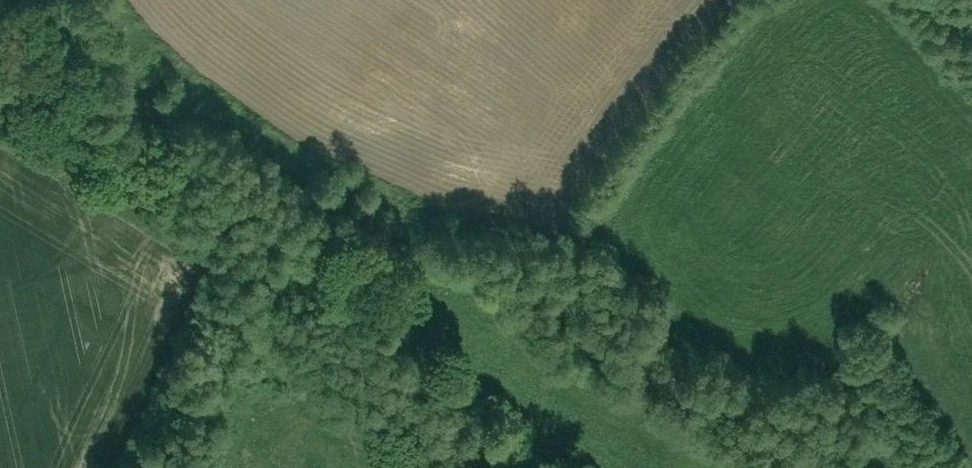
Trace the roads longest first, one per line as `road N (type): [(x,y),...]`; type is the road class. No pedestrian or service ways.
road 1 (track): [(464,467),(427,427),(0,146)]

